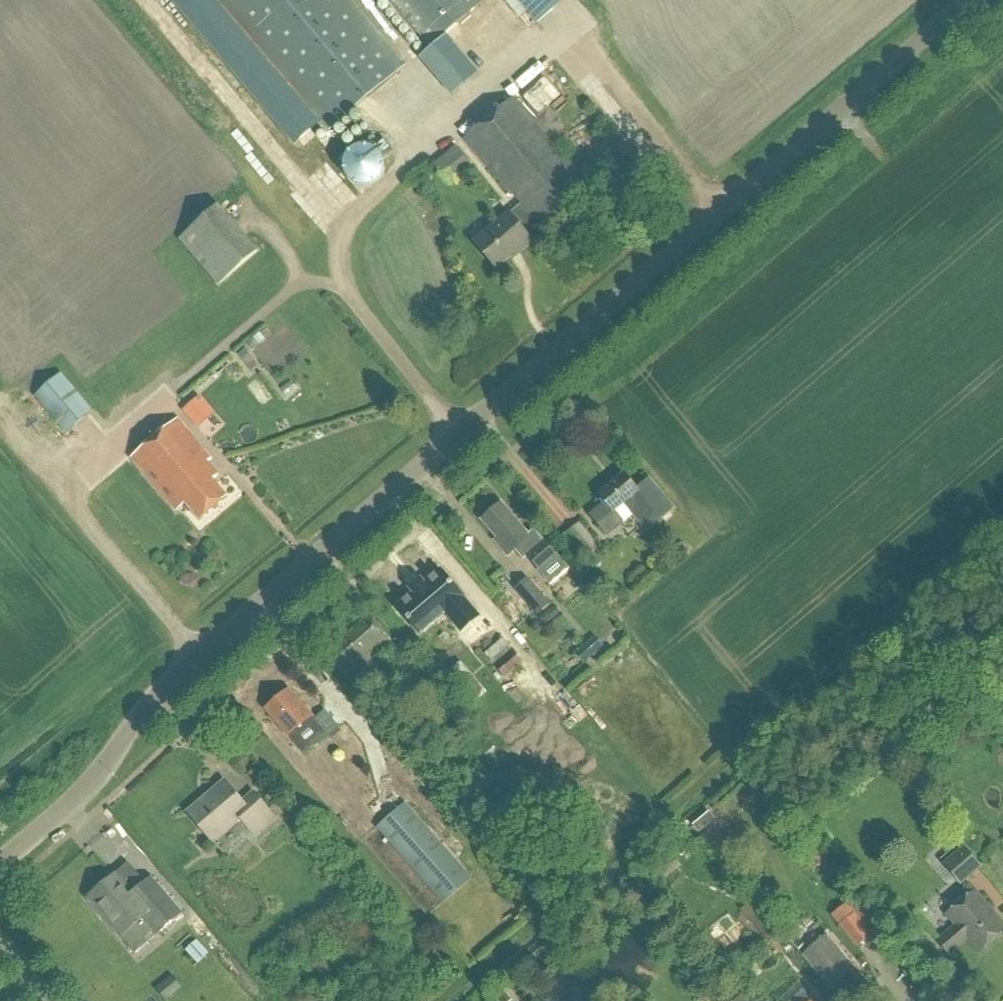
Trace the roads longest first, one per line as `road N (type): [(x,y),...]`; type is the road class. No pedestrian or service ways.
road 1 (unclassified): [(0,862),(95,778),(153,701),(968,0)]

